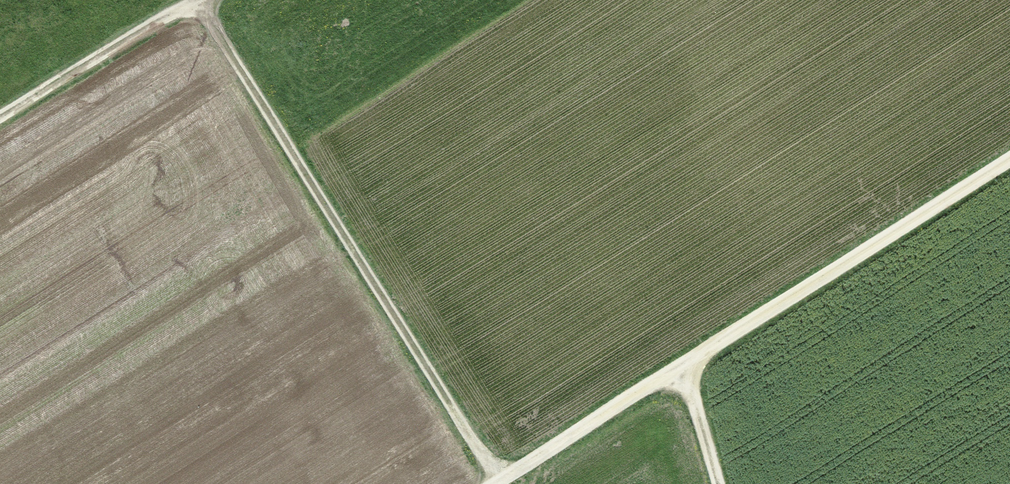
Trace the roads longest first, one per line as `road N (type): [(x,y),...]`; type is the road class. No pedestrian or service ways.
road 1 (track): [(492,483),(1009,159)]
road 2 (track): [(498,480),(197,2)]
road 3 (track): [(0,119),(197,2)]
road 4 (track): [(682,368),(717,483)]

